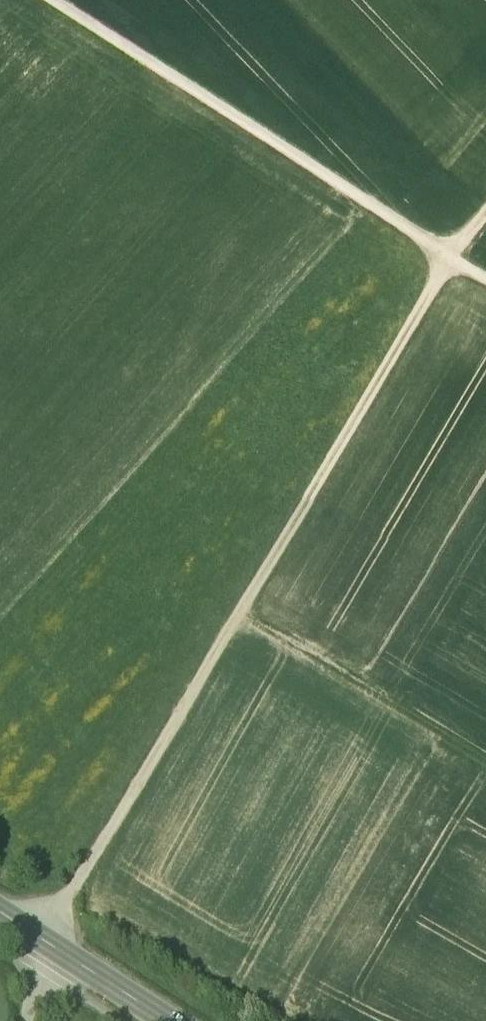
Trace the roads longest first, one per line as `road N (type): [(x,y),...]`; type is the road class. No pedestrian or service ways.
road 1 (track): [(485,214),(449,259),(49,939),(26,1020)]
road 2 (track): [(485,283),(47,0)]
road 3 (track): [(485,764),(237,618)]
road 4 (tertiary): [(0,909),(172,1020)]

